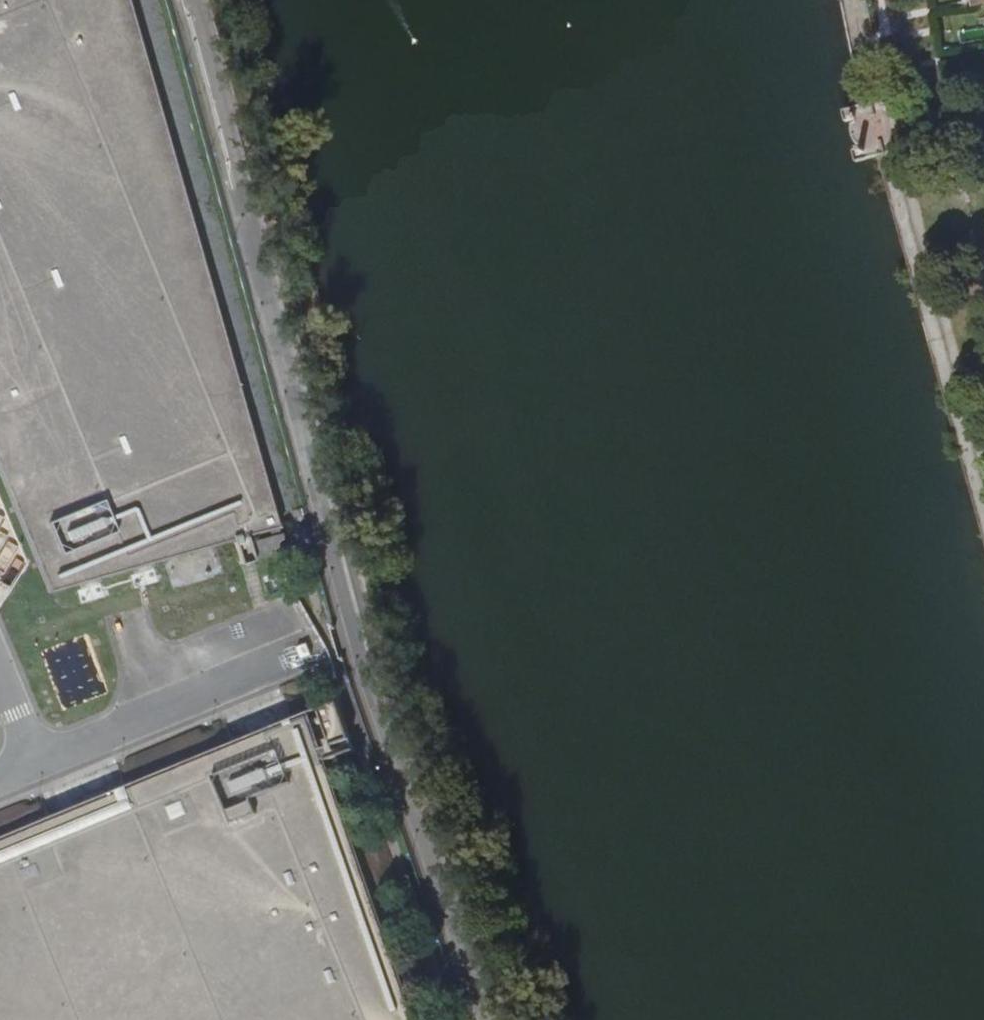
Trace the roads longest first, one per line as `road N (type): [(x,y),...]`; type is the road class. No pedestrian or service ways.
road 1 (residential): [(192,0),(366,683),(391,724),(493,1019)]

